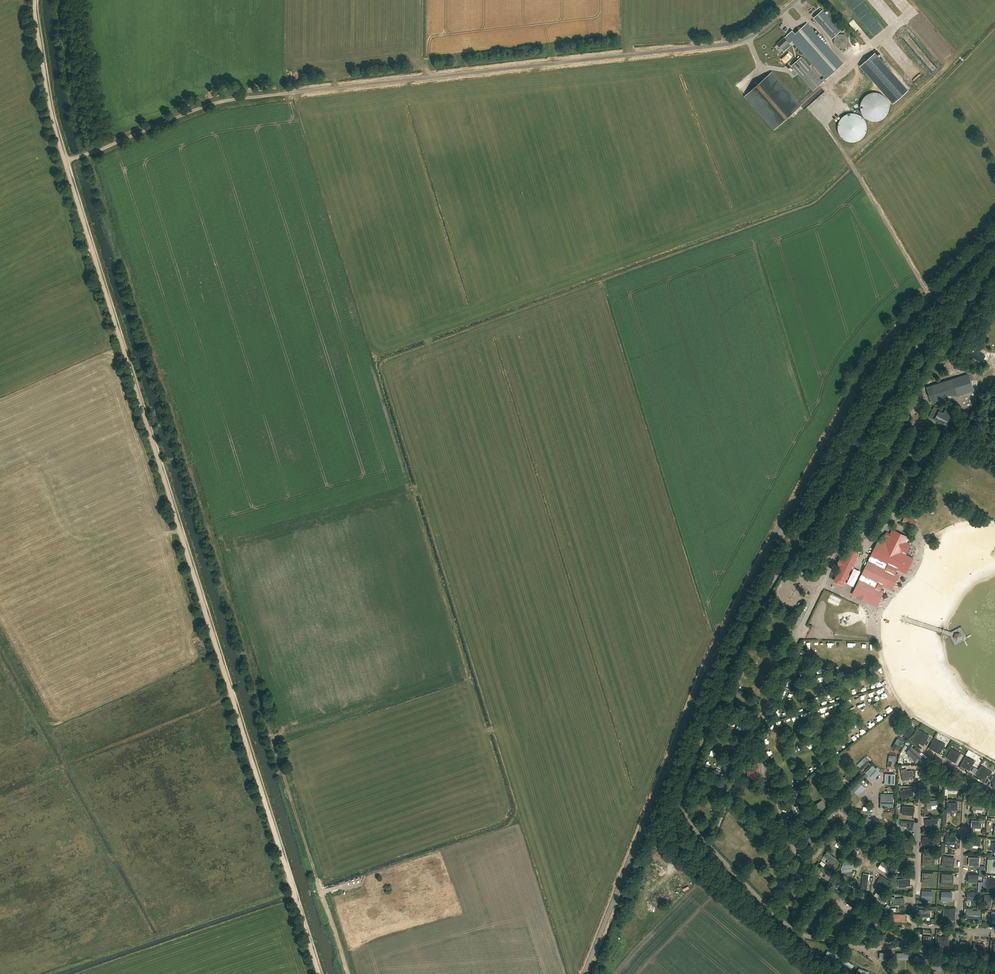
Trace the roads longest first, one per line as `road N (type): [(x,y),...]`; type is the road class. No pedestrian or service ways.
road 1 (track): [(57,0),(68,92),(345,973)]
road 2 (track): [(34,0),(50,110),(317,973)]
road 3 (unclassified): [(584,973),(709,660),(863,375),(907,319),(994,238)]
road 4 (unclassified): [(214,102),(731,43),(759,32),(796,0)]
road 5 (track): [(828,128),(931,297)]
road 6 (track): [(68,160),(214,102)]

